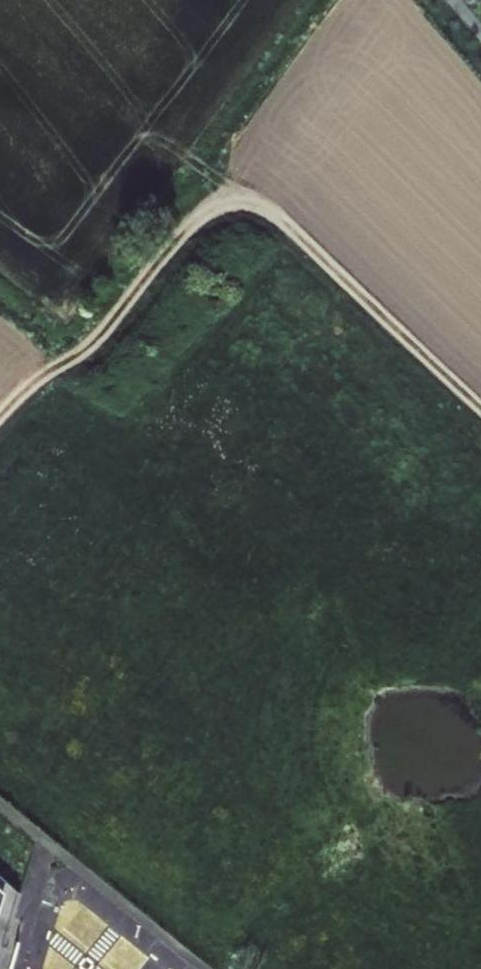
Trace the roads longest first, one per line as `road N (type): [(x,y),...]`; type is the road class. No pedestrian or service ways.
road 1 (track): [(480,404),(285,223),(238,196),(225,170),(235,140),(334,0)]
road 2 (track): [(238,196),(199,214),(93,342),(38,375),(0,415)]

